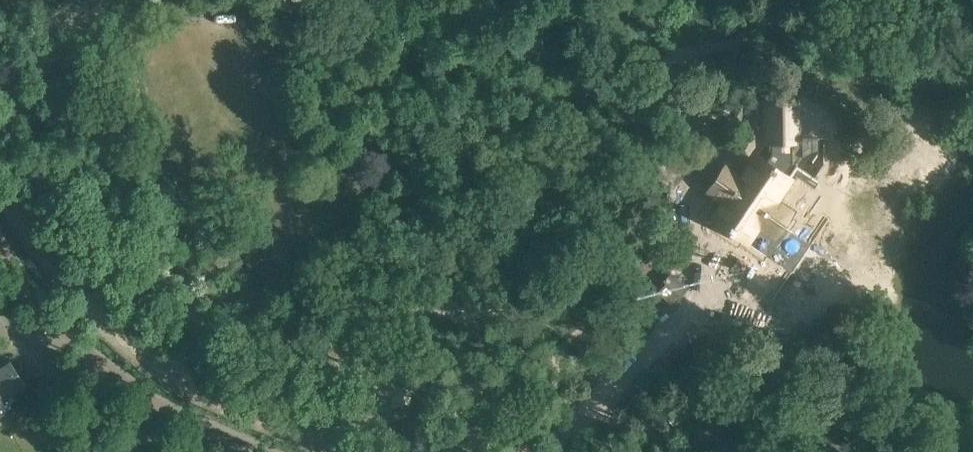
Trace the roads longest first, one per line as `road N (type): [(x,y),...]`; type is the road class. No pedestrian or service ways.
road 1 (residential): [(205,451),(68,379),(0,291)]

